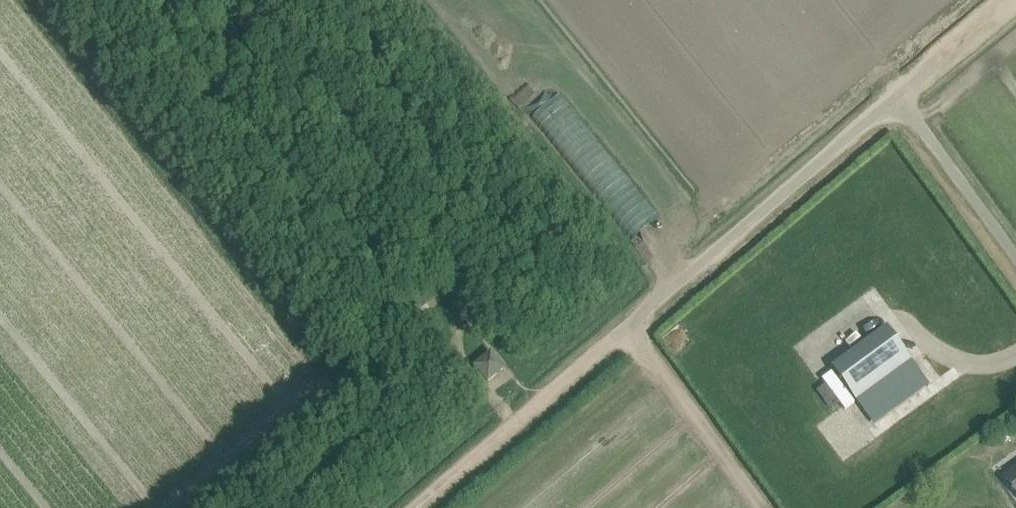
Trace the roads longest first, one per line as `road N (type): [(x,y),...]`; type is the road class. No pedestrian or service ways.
road 1 (unclassified): [(1015,259),(896,98),(632,323)]
road 2 (track): [(251,0),(461,259),(459,347),(515,421)]
road 3 (track): [(515,421),(632,323)]
road 4 (track): [(1011,0),(896,98)]
road 5 (track): [(414,507),(515,421)]

